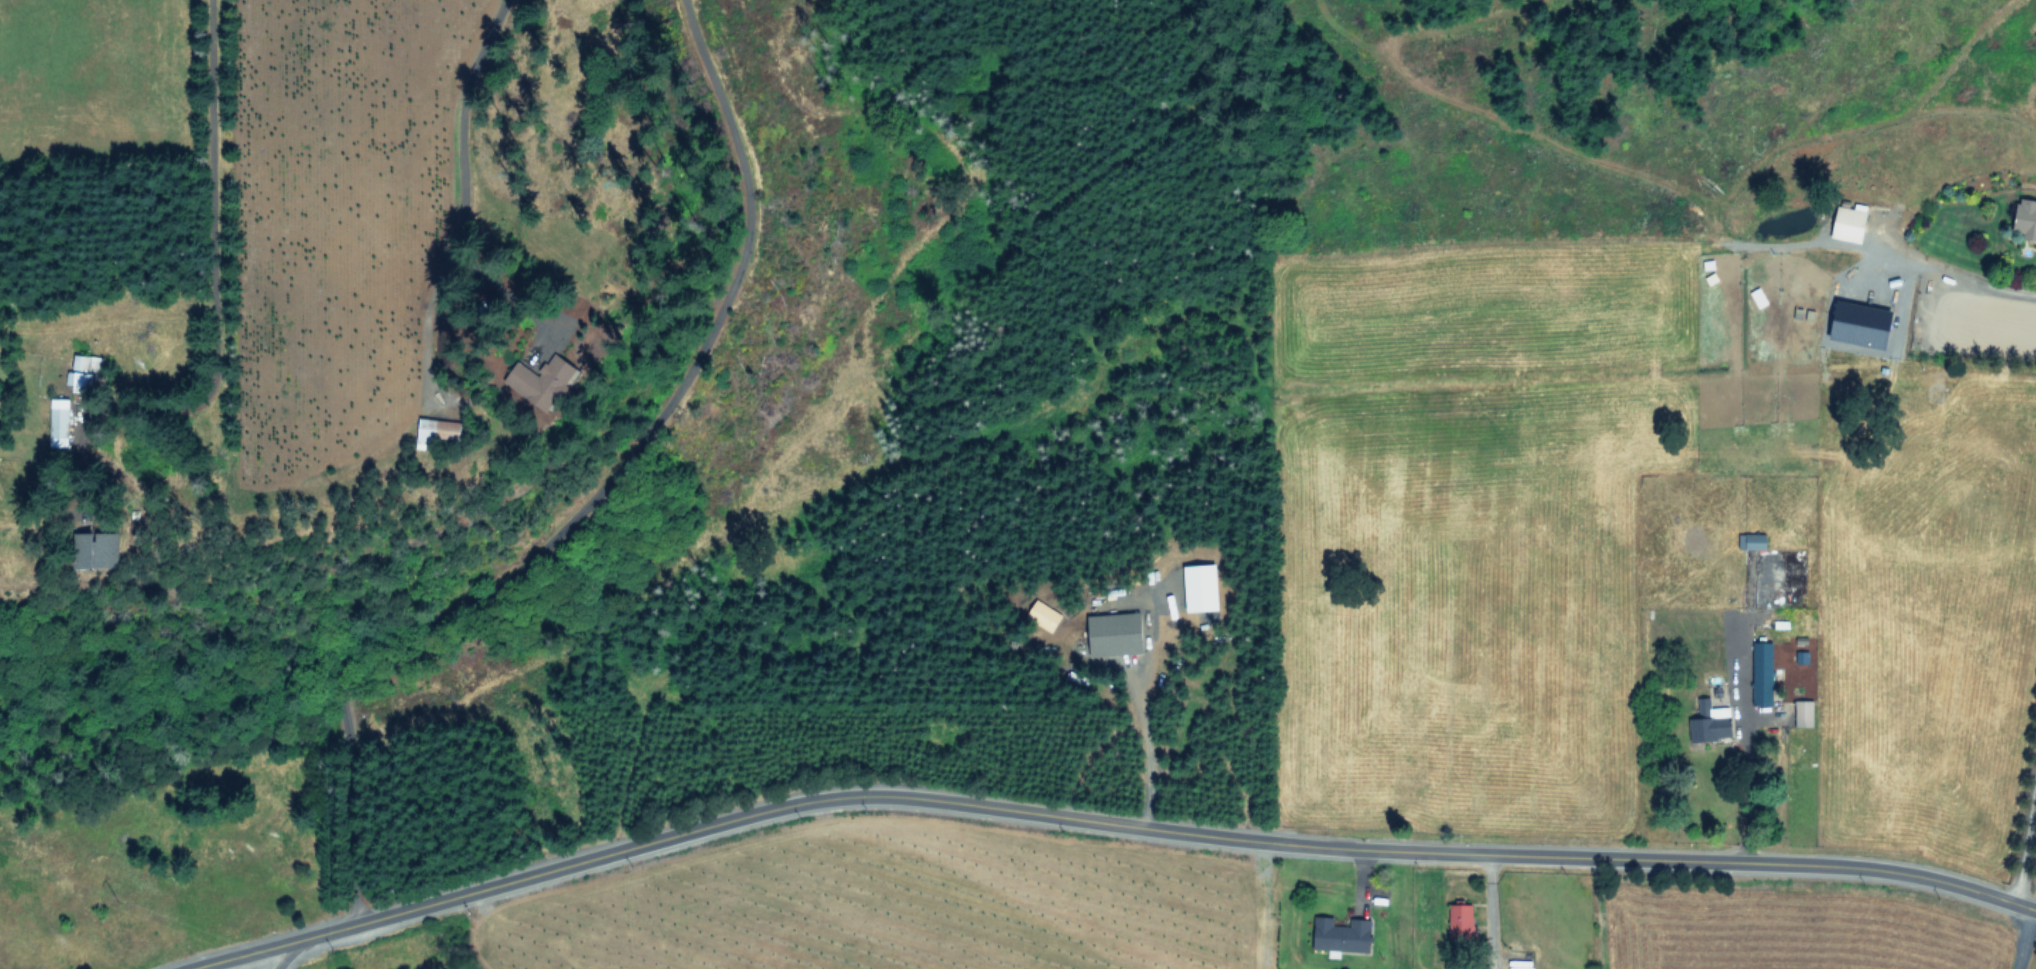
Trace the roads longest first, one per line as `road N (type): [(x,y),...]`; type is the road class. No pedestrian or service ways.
road 1 (tertiary): [(301,938),(743,816),(855,795),(1265,842),(1878,869),(2035,911)]

